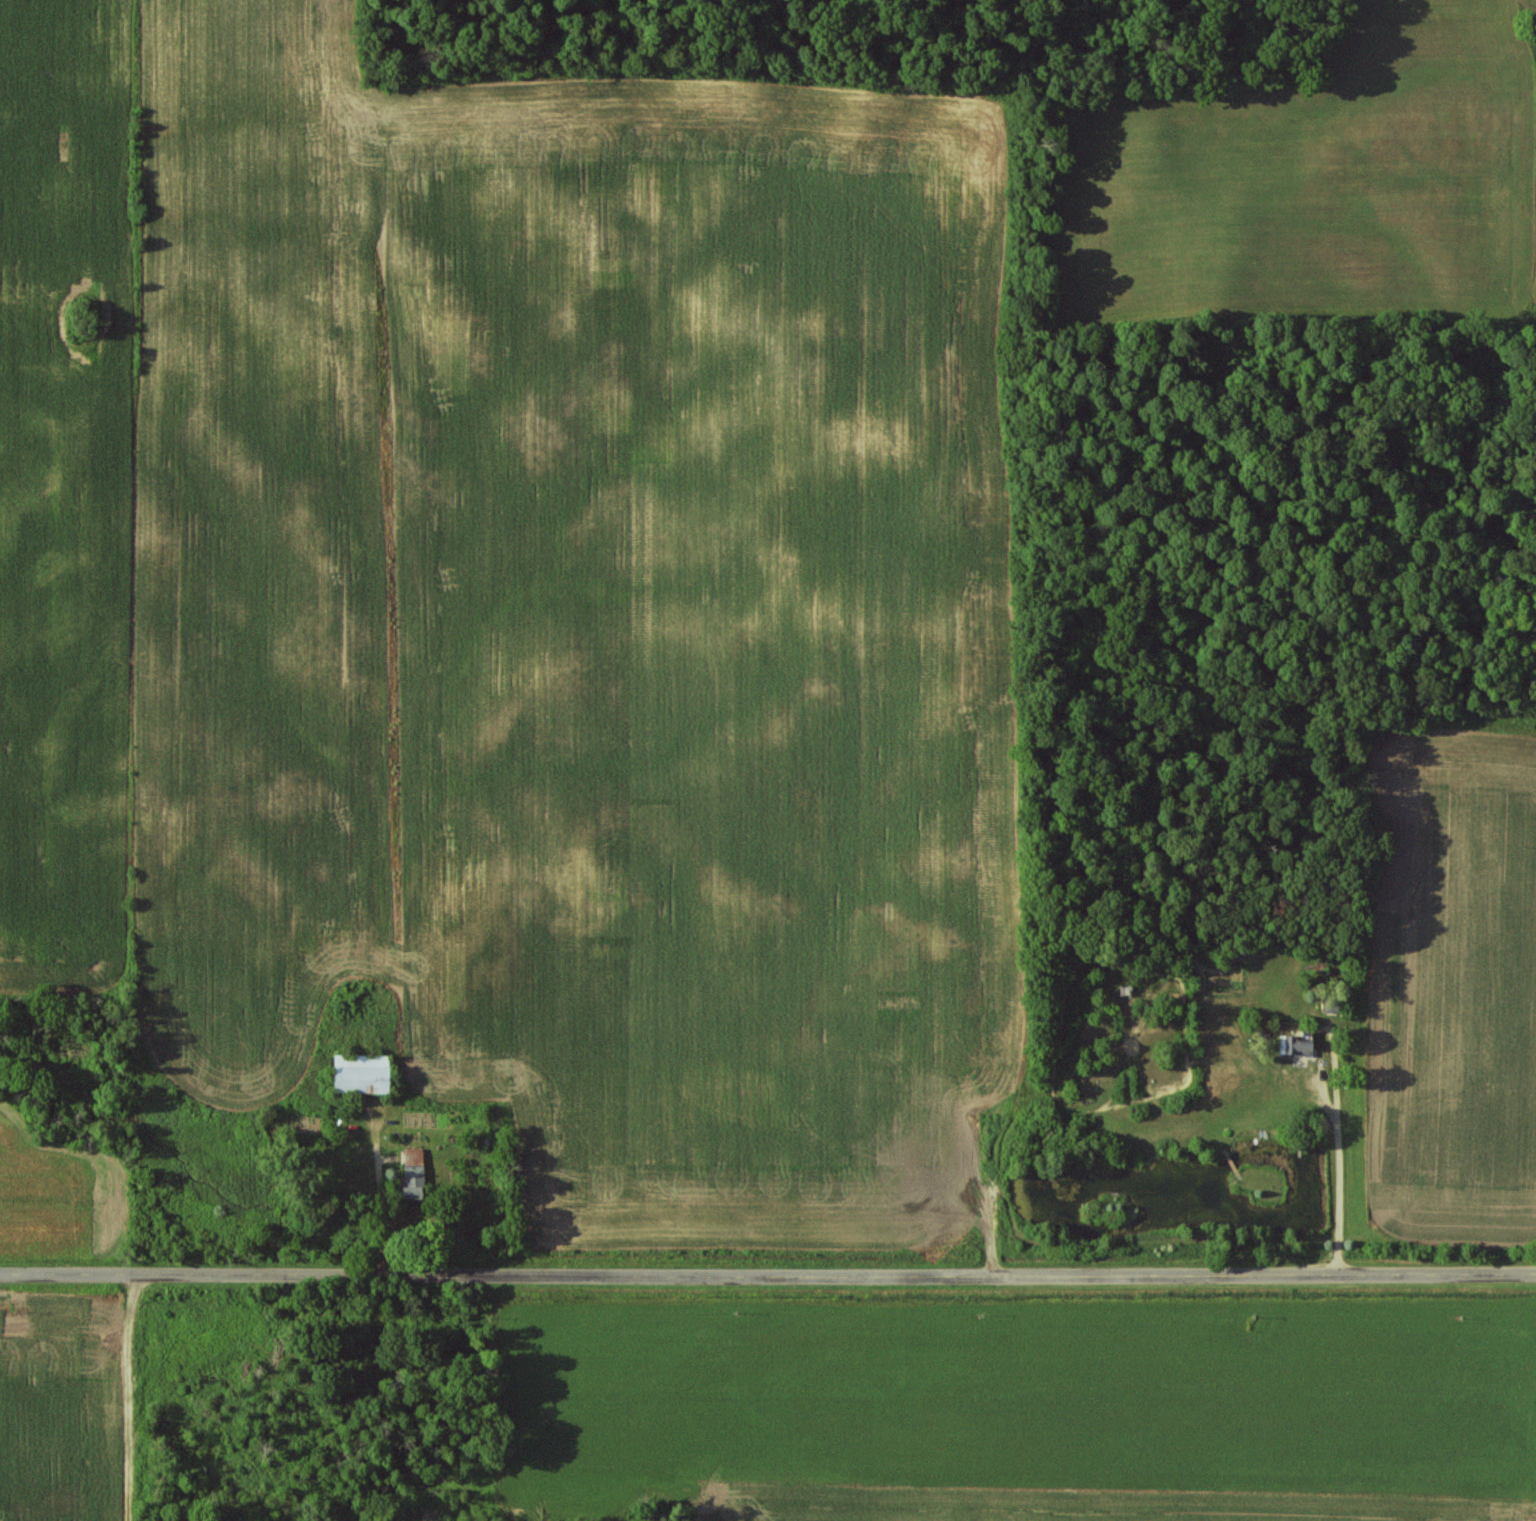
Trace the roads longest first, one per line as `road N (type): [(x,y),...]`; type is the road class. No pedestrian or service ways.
road 1 (residential): [(0,1274),(1535,1272)]

